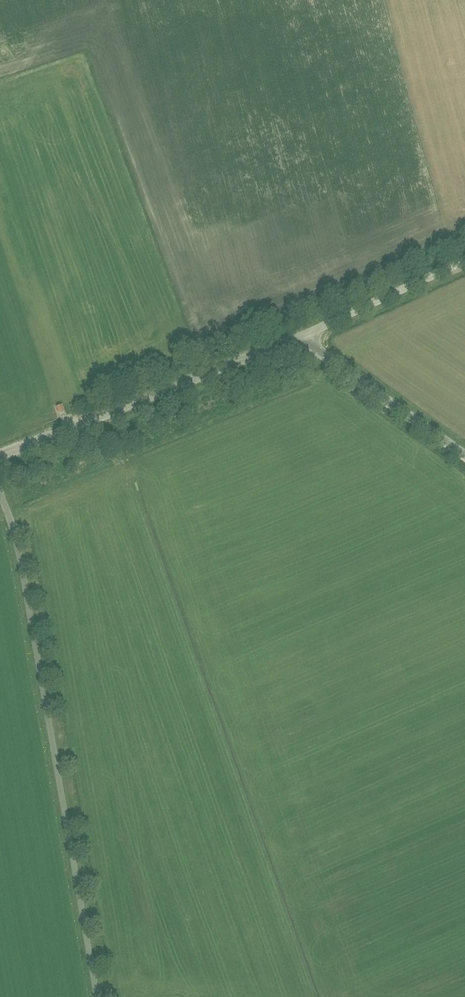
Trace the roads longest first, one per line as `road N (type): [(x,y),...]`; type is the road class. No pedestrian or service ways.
road 1 (unclassified): [(0,457),(306,334)]
road 2 (unclassified): [(464,458),(313,348),(306,334)]
road 3 (unclassified): [(306,334),(464,262)]

